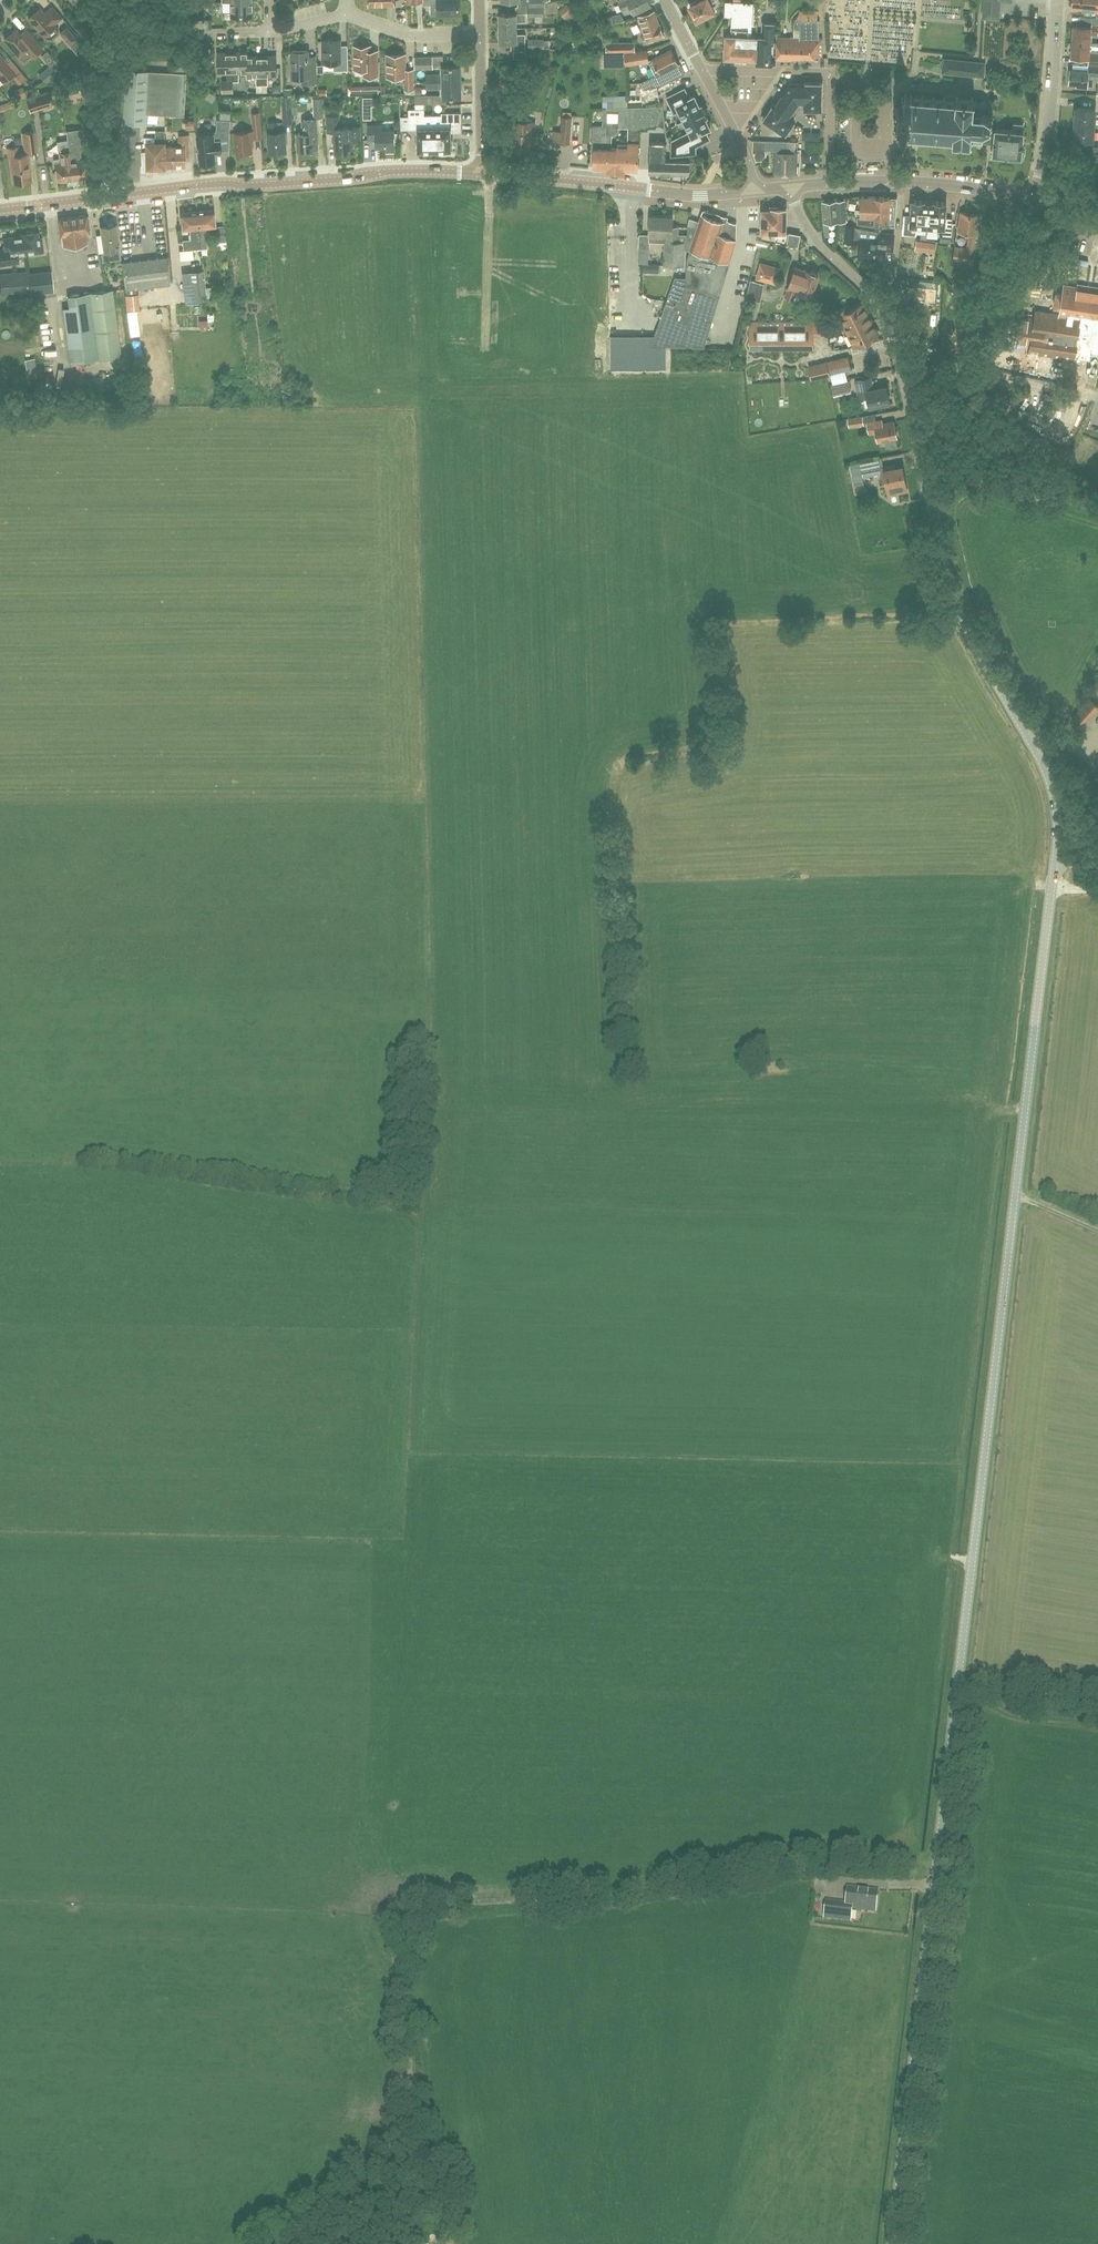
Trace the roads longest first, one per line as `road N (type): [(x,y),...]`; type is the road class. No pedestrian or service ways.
road 1 (tertiary): [(889,2243),(1056,834),(1047,779),(951,588),(892,325),(805,227),(791,189)]
road 2 (secondary): [(105,199),(372,174),(480,175)]
road 3 (secondary): [(791,189),(903,183),(1034,203)]
road 4 (tertiary): [(755,192),(740,145),(664,0)]
road 5 (unclassified): [(1034,203),(1058,0)]
road 6 (residential): [(105,199),(115,0)]
road 7 (secondary): [(480,175),(649,191)]
road 8 (track): [(957,1681),(1097,1709)]
road 9 (track): [(892,325),(903,183)]
road 10 (residential): [(480,38),(401,35),(345,16)]
road 11 (residential): [(480,175),(480,38)]

